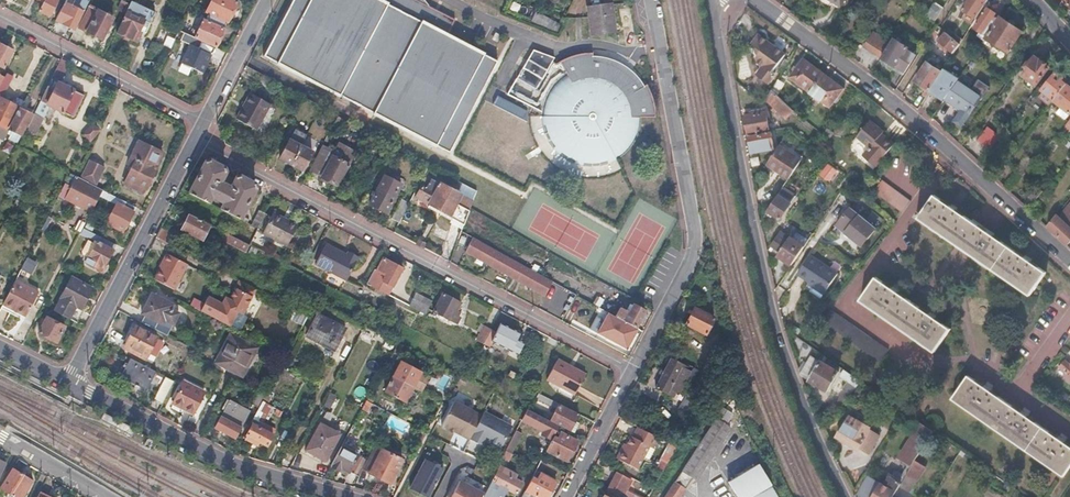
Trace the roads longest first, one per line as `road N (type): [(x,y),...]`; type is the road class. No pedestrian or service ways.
road 1 (residential): [(711,0),(779,341),(846,496)]
road 2 (residential): [(195,138),(633,370)]
road 3 (residential): [(754,0),(926,130),(1069,262)]
road 4 (residential): [(651,0),(695,253),(633,370)]
road 5 (residential): [(69,382),(231,463),(349,496)]
road 6 (residential): [(195,138),(69,382)]
road 7 (residential): [(0,15),(203,123)]
road 8 (residential): [(633,370),(566,496)]
road 9 (residential): [(268,0),(203,123)]
road 10 (residential): [(111,496),(0,439)]

